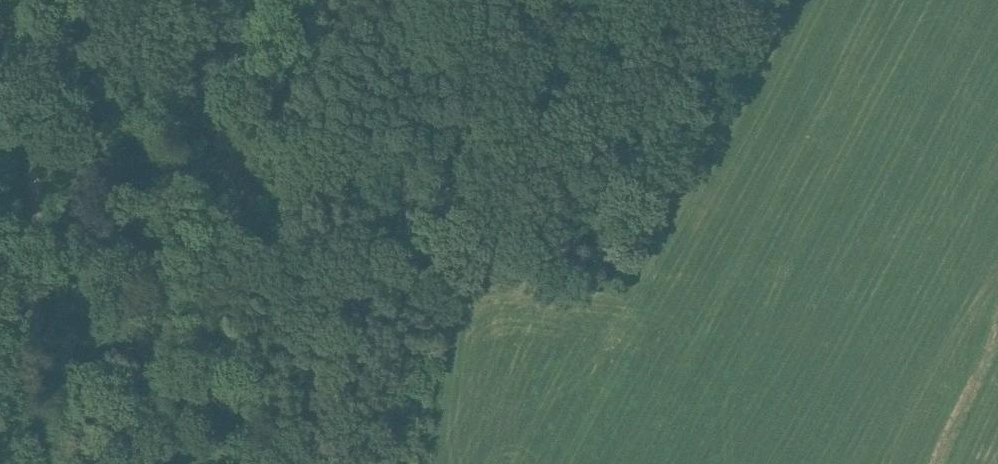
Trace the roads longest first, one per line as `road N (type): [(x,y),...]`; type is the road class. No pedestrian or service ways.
road 1 (track): [(0,413),(32,334),(36,151),(80,0)]
road 2 (track): [(935,463),(997,330)]

